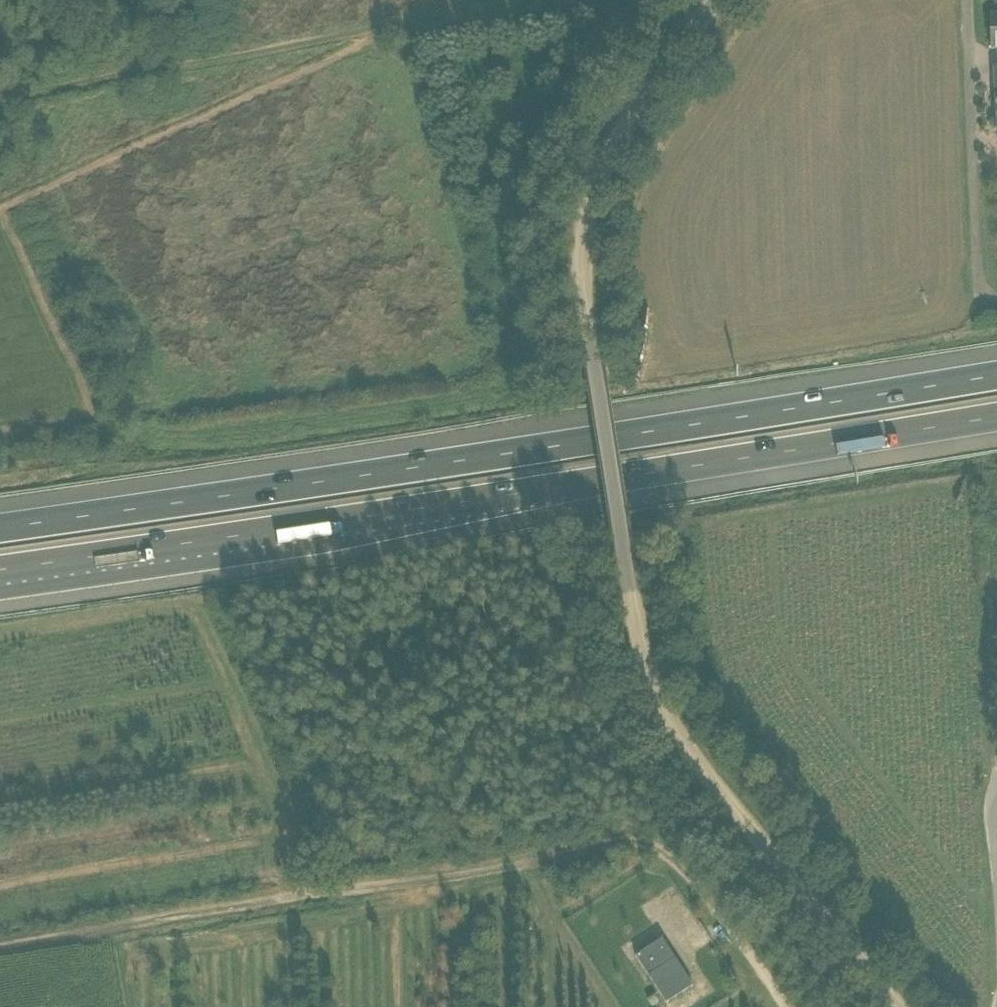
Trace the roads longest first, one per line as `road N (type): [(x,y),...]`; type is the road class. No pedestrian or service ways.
road 1 (unclassified): [(898,1006),(664,708),(647,672),(628,577),(591,342),(585,201),(606,129),(708,0)]
road 2 (motorway): [(996,377),(0,527)]
road 3 (motorway): [(0,566),(996,418)]
road 4 (track): [(786,1006),(700,879),(672,856),(631,846),(0,951)]
road 5 (track): [(564,0),(0,94)]
road 6 (unclassified): [(996,304),(984,300),(975,282),(973,0)]

